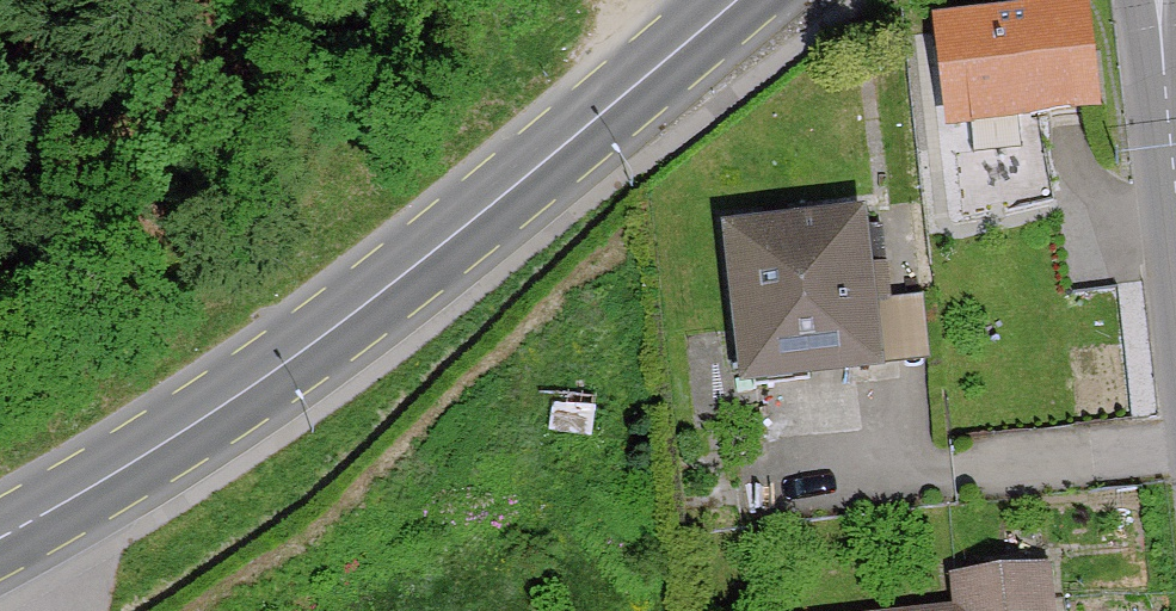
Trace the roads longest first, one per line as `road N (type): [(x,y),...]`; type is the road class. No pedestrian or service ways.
road 1 (secondary): [(60,511),(242,395),(450,243),(733,0)]
road 2 (track): [(0,143),(195,0)]
road 3 (residential): [(1162,0),(1175,189)]

